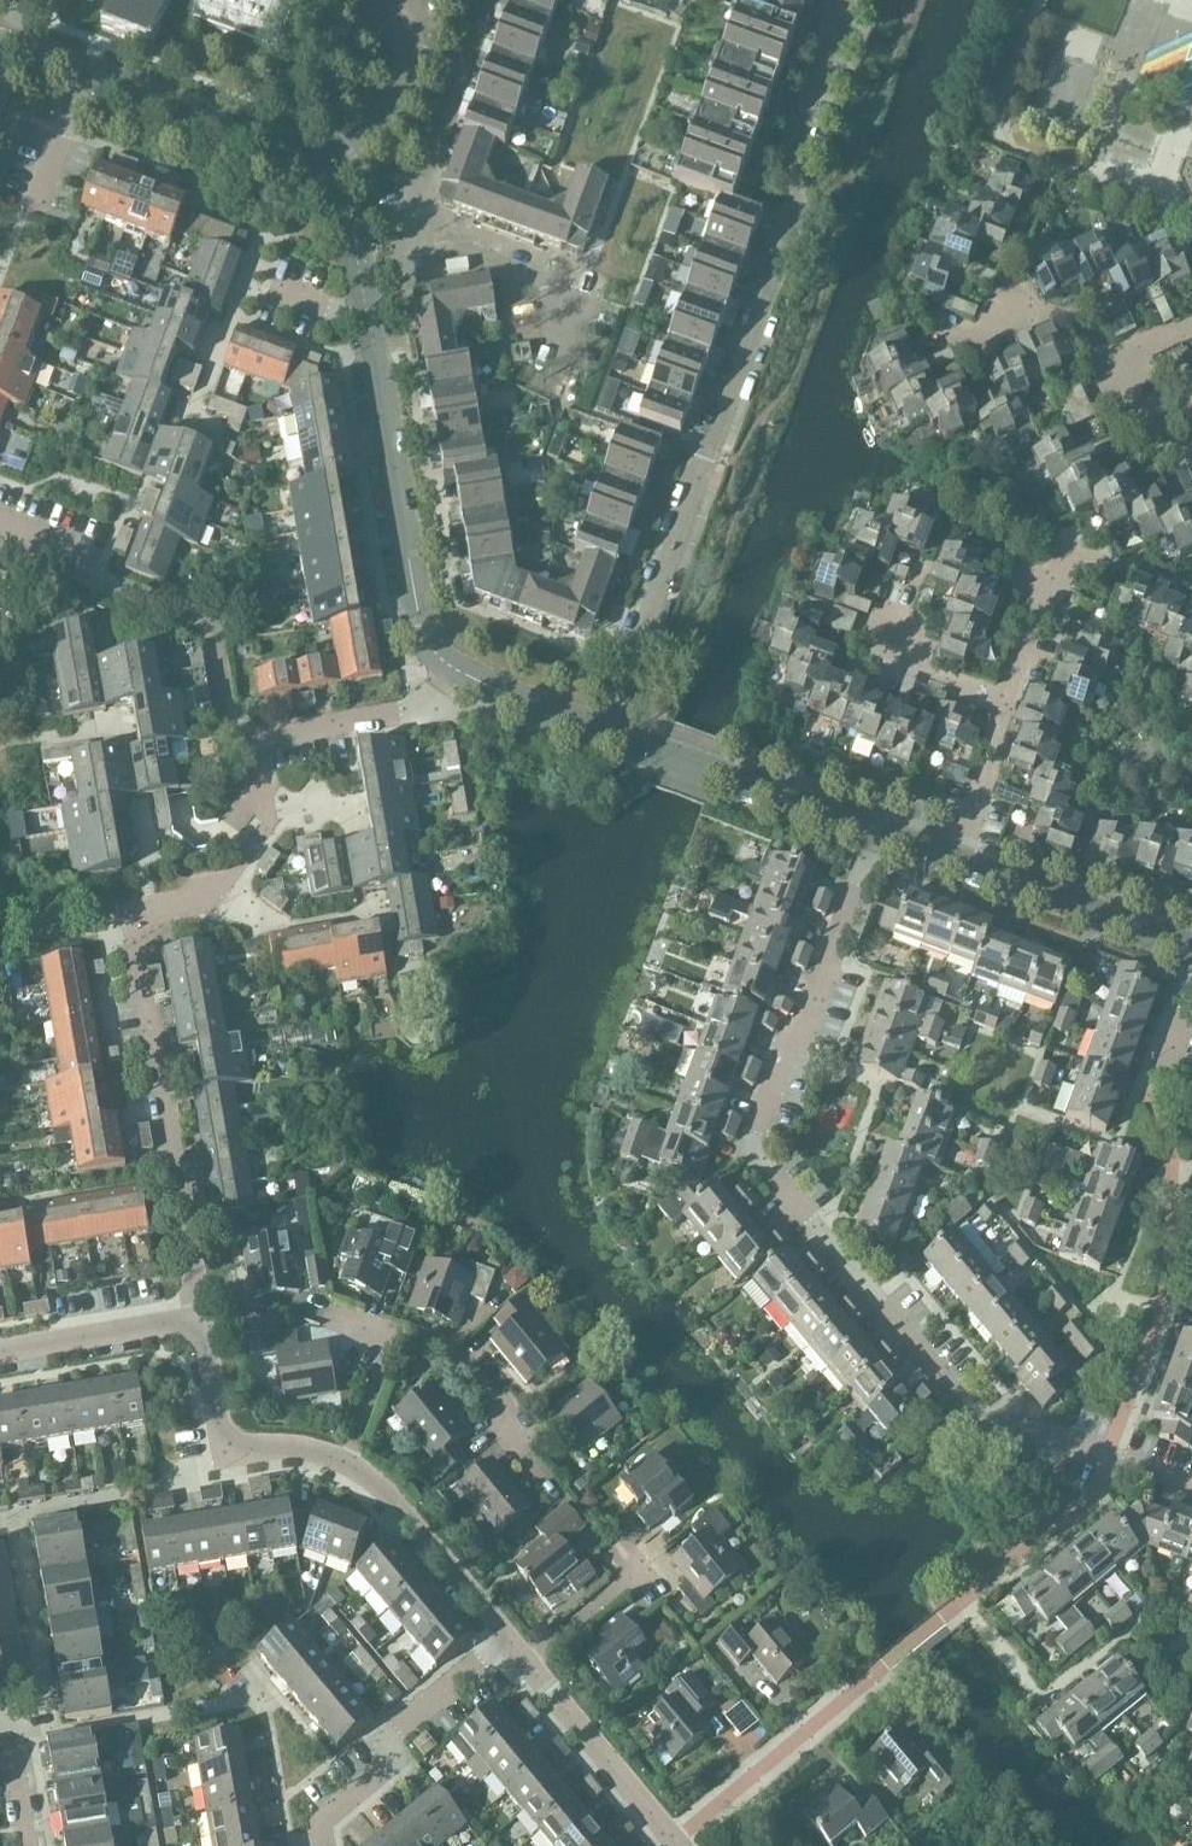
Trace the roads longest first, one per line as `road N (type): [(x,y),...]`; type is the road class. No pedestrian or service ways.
road 1 (residential): [(1191,1488),(962,1405),(756,1154),(875,834)]
road 2 (residential): [(632,652),(789,219),(778,194),(843,0)]
road 3 (residential): [(362,272),(417,622),(451,669)]
road 4 (residential): [(192,1326),(135,954)]
road 5 (residential): [(265,737),(228,714),(205,631),(189,614),(0,535)]
road 6 (residential): [(500,1637),(405,1719),(389,1773),(325,1832),(327,1845)]
road 7 (residential): [(665,1844),(874,1679)]
road 8 (residential): [(412,264),(473,255),(548,282),(569,314),(545,394)]
road 9 (residential): [(952,861),(1191,951)]
road 10 (residential): [(341,1459),(314,1452),(243,1460),(220,1450),(192,1326)]
road 11 (residential): [(78,66),(307,156)]
road 12 (residential): [(500,1637),(341,1459)]
road 13 (residential): [(665,1844),(522,1661)]
road 14 (residential): [(451,669),(414,710),(265,737)]
road 15 (residential): [(307,156),(359,128),(381,97),(397,57),(395,0)]
road 16 (residential): [(192,1326),(0,1360)]
road 17 (residential): [(519,1453),(441,1352),(377,1332)]
road 18 (residential): [(1008,703),(1042,579),(1080,557)]
road 19 (residential): [(716,775),(875,834)]
road 20 (residential): [(952,861),(1008,703)]
road 21 (residential): [(1008,703),(926,672),(893,647),(876,613)]
road 22 (residential): [(451,669),(603,731)]
road 23 (residential): [(1118,364),(1050,308),(985,335)]
road 24 (residential): [(78,66),(26,208)]
road 25 (residential): [(522,1661),(633,1567)]
road 26 (residential): [(341,1459),(377,1332)]
road 27 (residential): [(307,156),(344,209),(362,272)]
road 28 (residential): [(1191,465),(1163,447),(1118,364)]
road 29 (residential): [(28,1845),(0,1722)]

